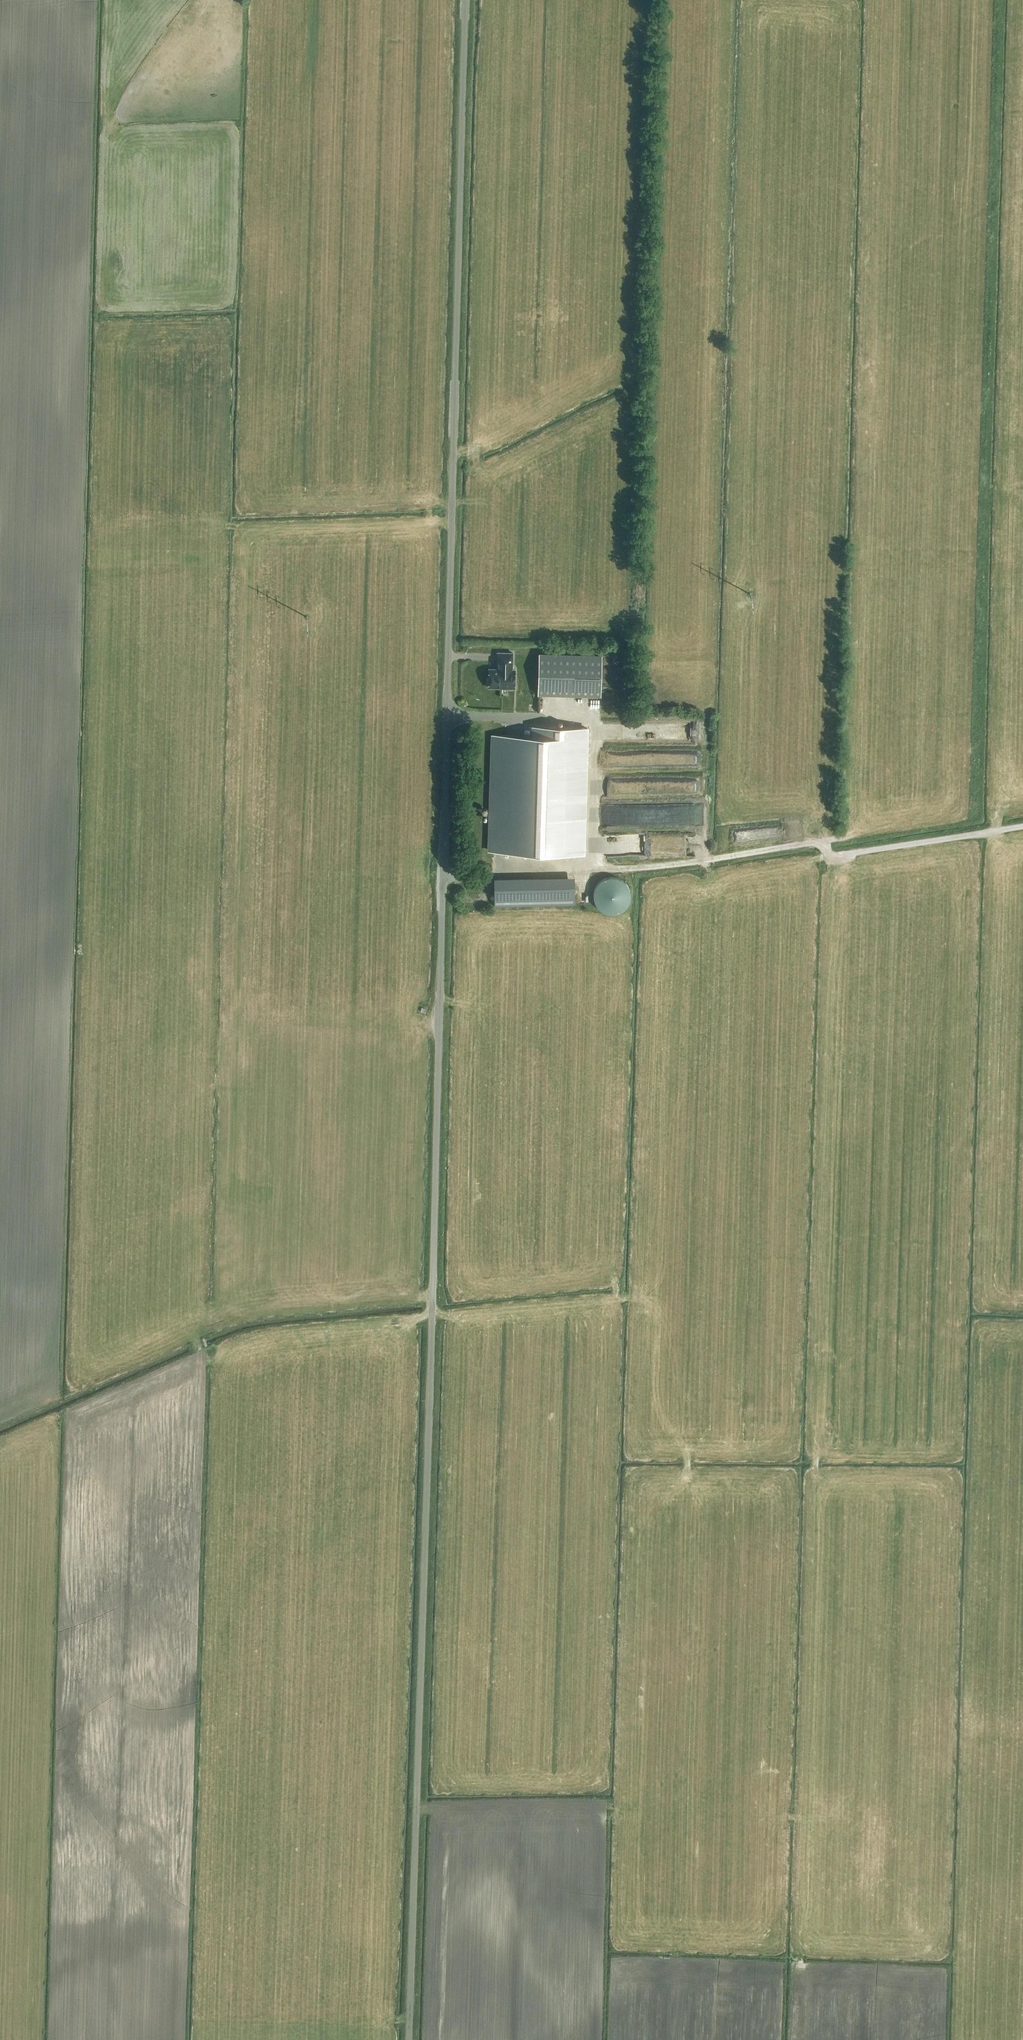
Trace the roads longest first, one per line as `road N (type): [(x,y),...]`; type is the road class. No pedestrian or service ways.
road 1 (unclassified): [(409,2039),(466,0)]

